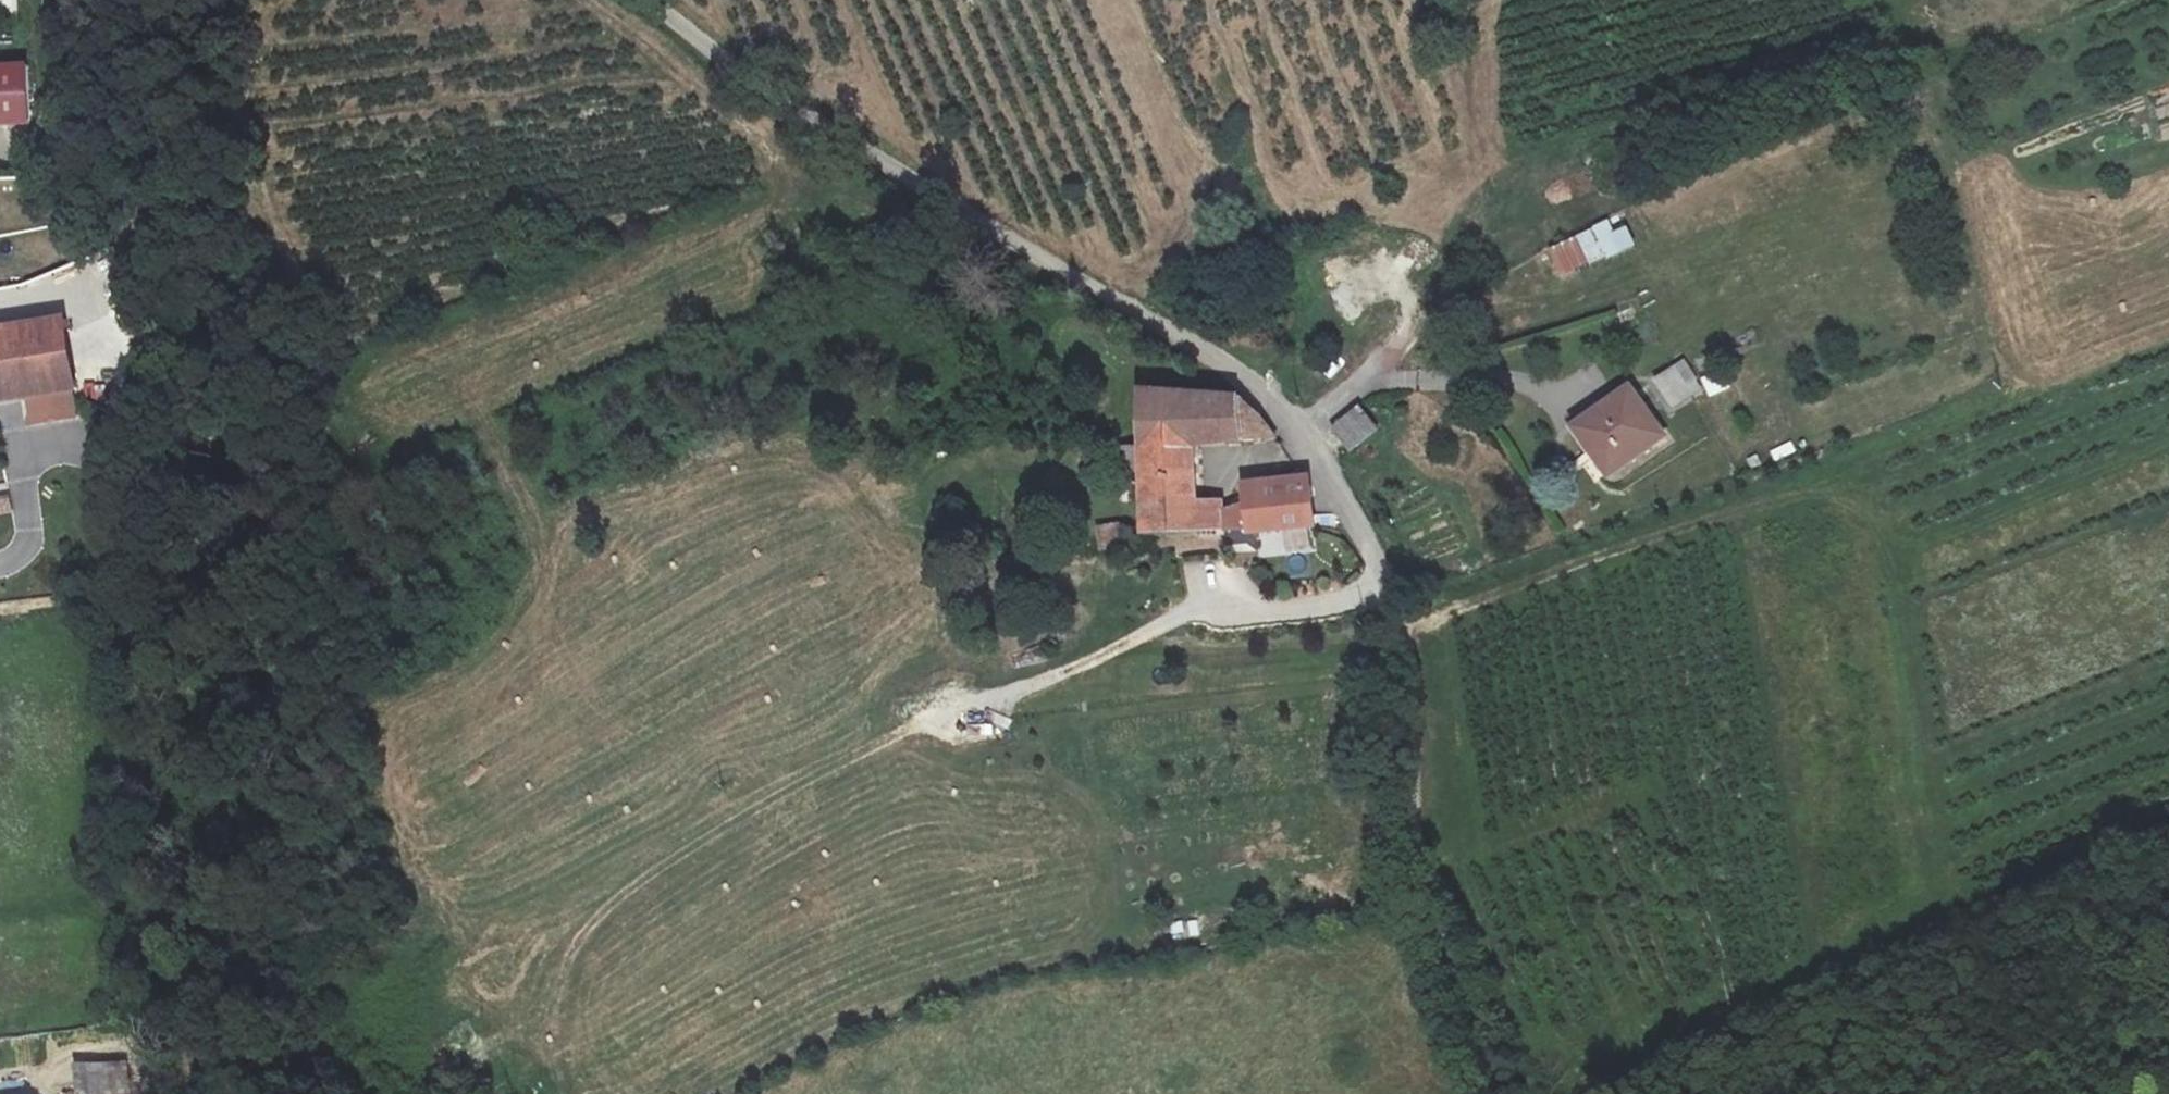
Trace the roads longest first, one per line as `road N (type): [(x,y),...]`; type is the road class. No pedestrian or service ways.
road 1 (unclassified): [(646,0),(811,125),(1244,375),(1299,435),(1387,575),(1413,663),(1410,863),(1517,1093)]

